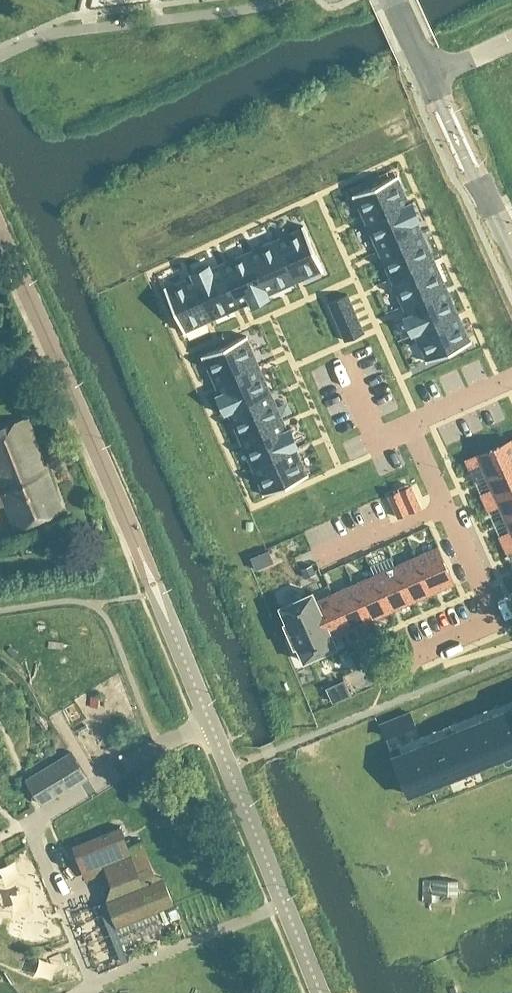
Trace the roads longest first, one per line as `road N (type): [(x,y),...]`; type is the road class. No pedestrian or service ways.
road 1 (residential): [(142,556),(0,237)]
road 2 (residential): [(406,424),(494,620),(423,653)]
road 3 (residential): [(511,257),(391,0)]

